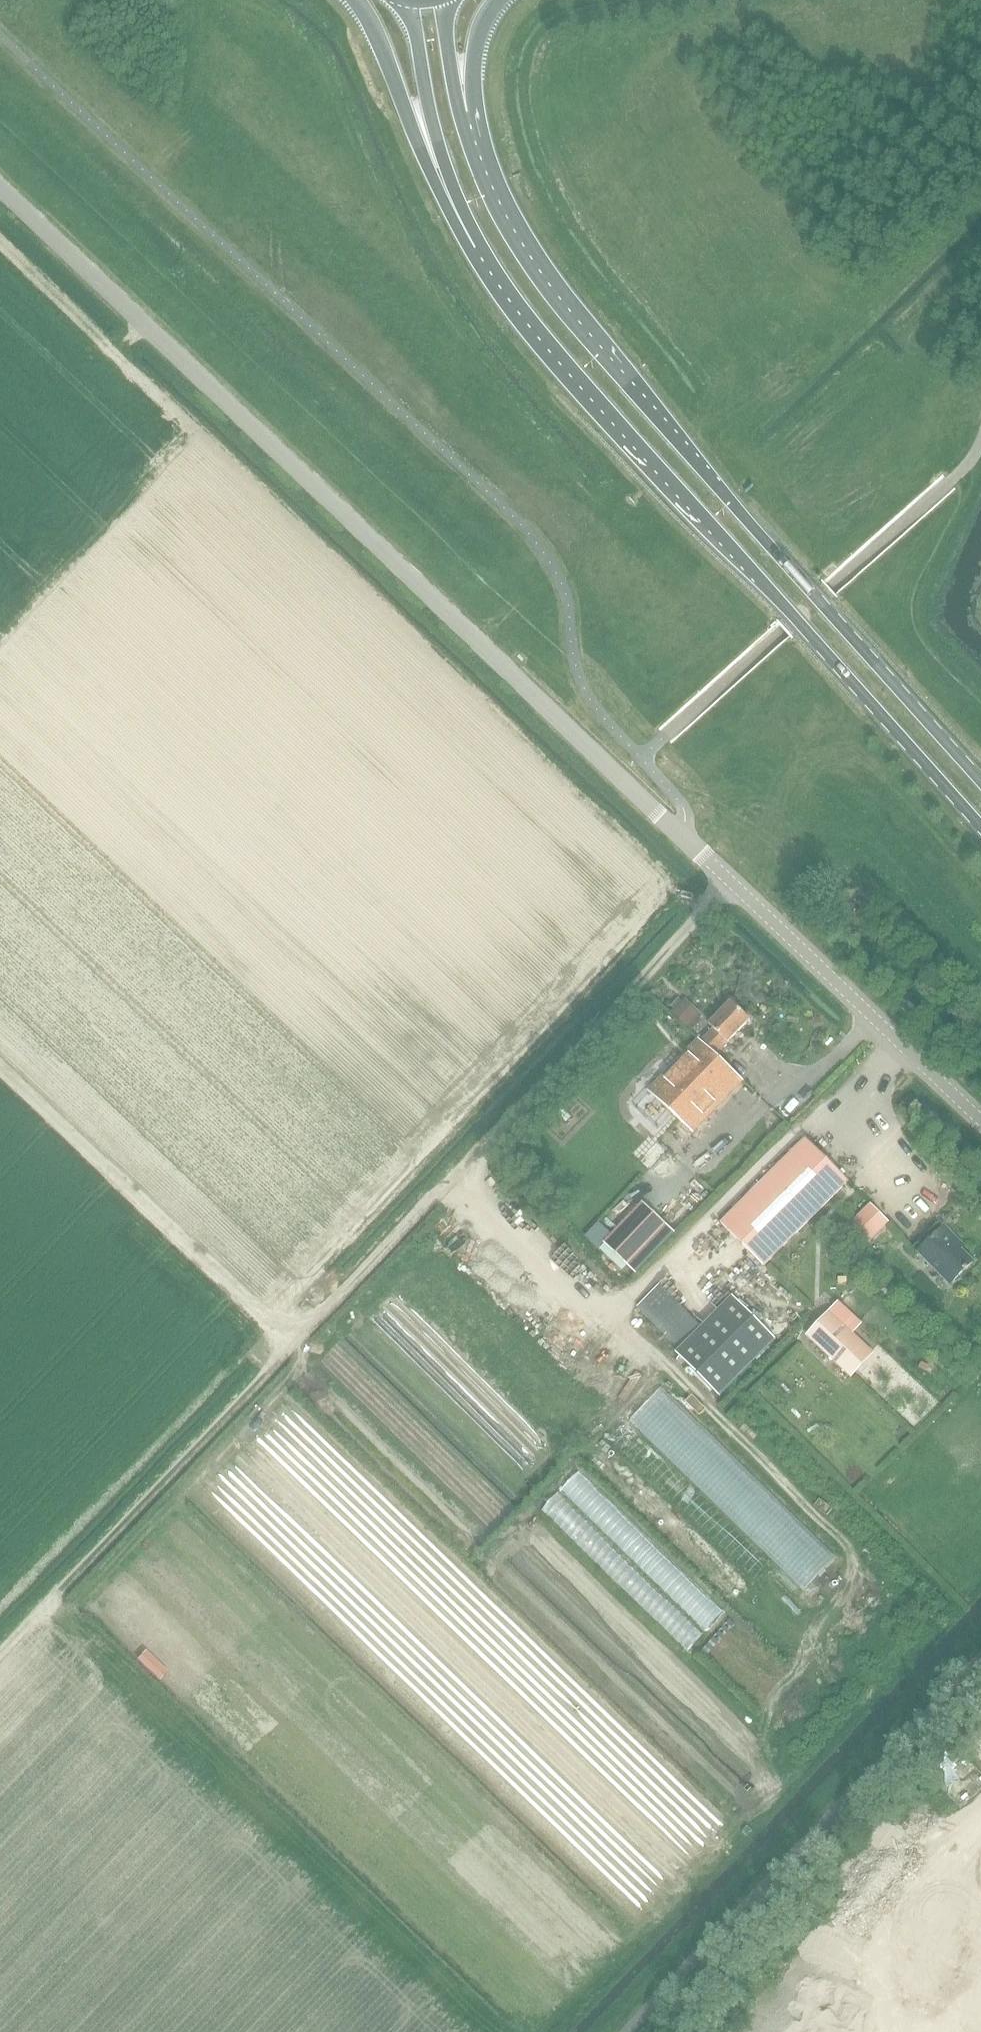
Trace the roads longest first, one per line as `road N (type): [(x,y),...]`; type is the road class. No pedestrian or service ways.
road 1 (unclassified): [(980,1117),(0,188)]
road 2 (primary): [(980,780),(560,298),(507,217),(472,130)]
road 3 (primary): [(491,272),(601,409),(980,826)]
road 4 (primary): [(356,0),(448,209),(491,272)]
road 5 (primary): [(406,0),(436,140),(491,272)]
road 6 (track): [(980,959),(838,798)]
road 7 (trunk): [(472,130),(478,38),(497,0)]
road 8 (primary): [(472,130),(447,50),(446,0)]

